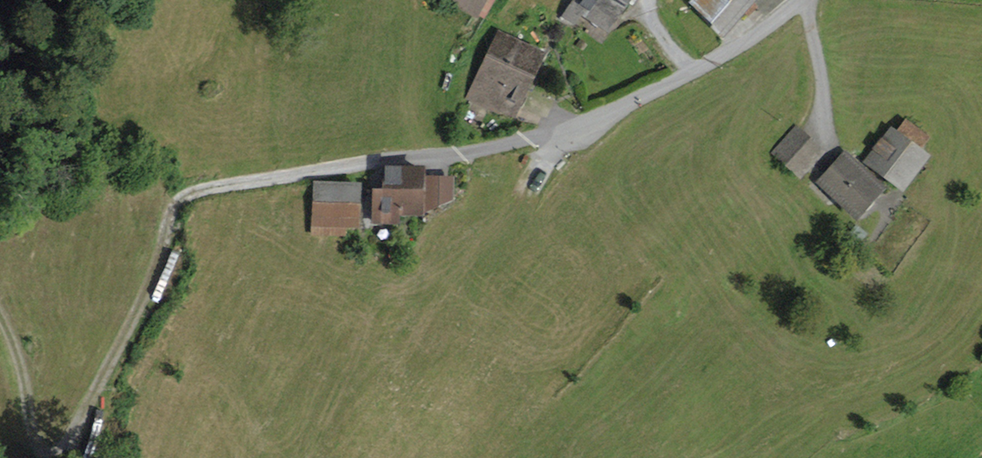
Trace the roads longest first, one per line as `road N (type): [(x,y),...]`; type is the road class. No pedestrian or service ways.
road 1 (residential): [(203,190),(571,130),(694,73),(804,0)]
road 2 (track): [(41,457),(69,444),(137,314),(173,208),(203,190)]
road 3 (track): [(0,316),(41,457)]

